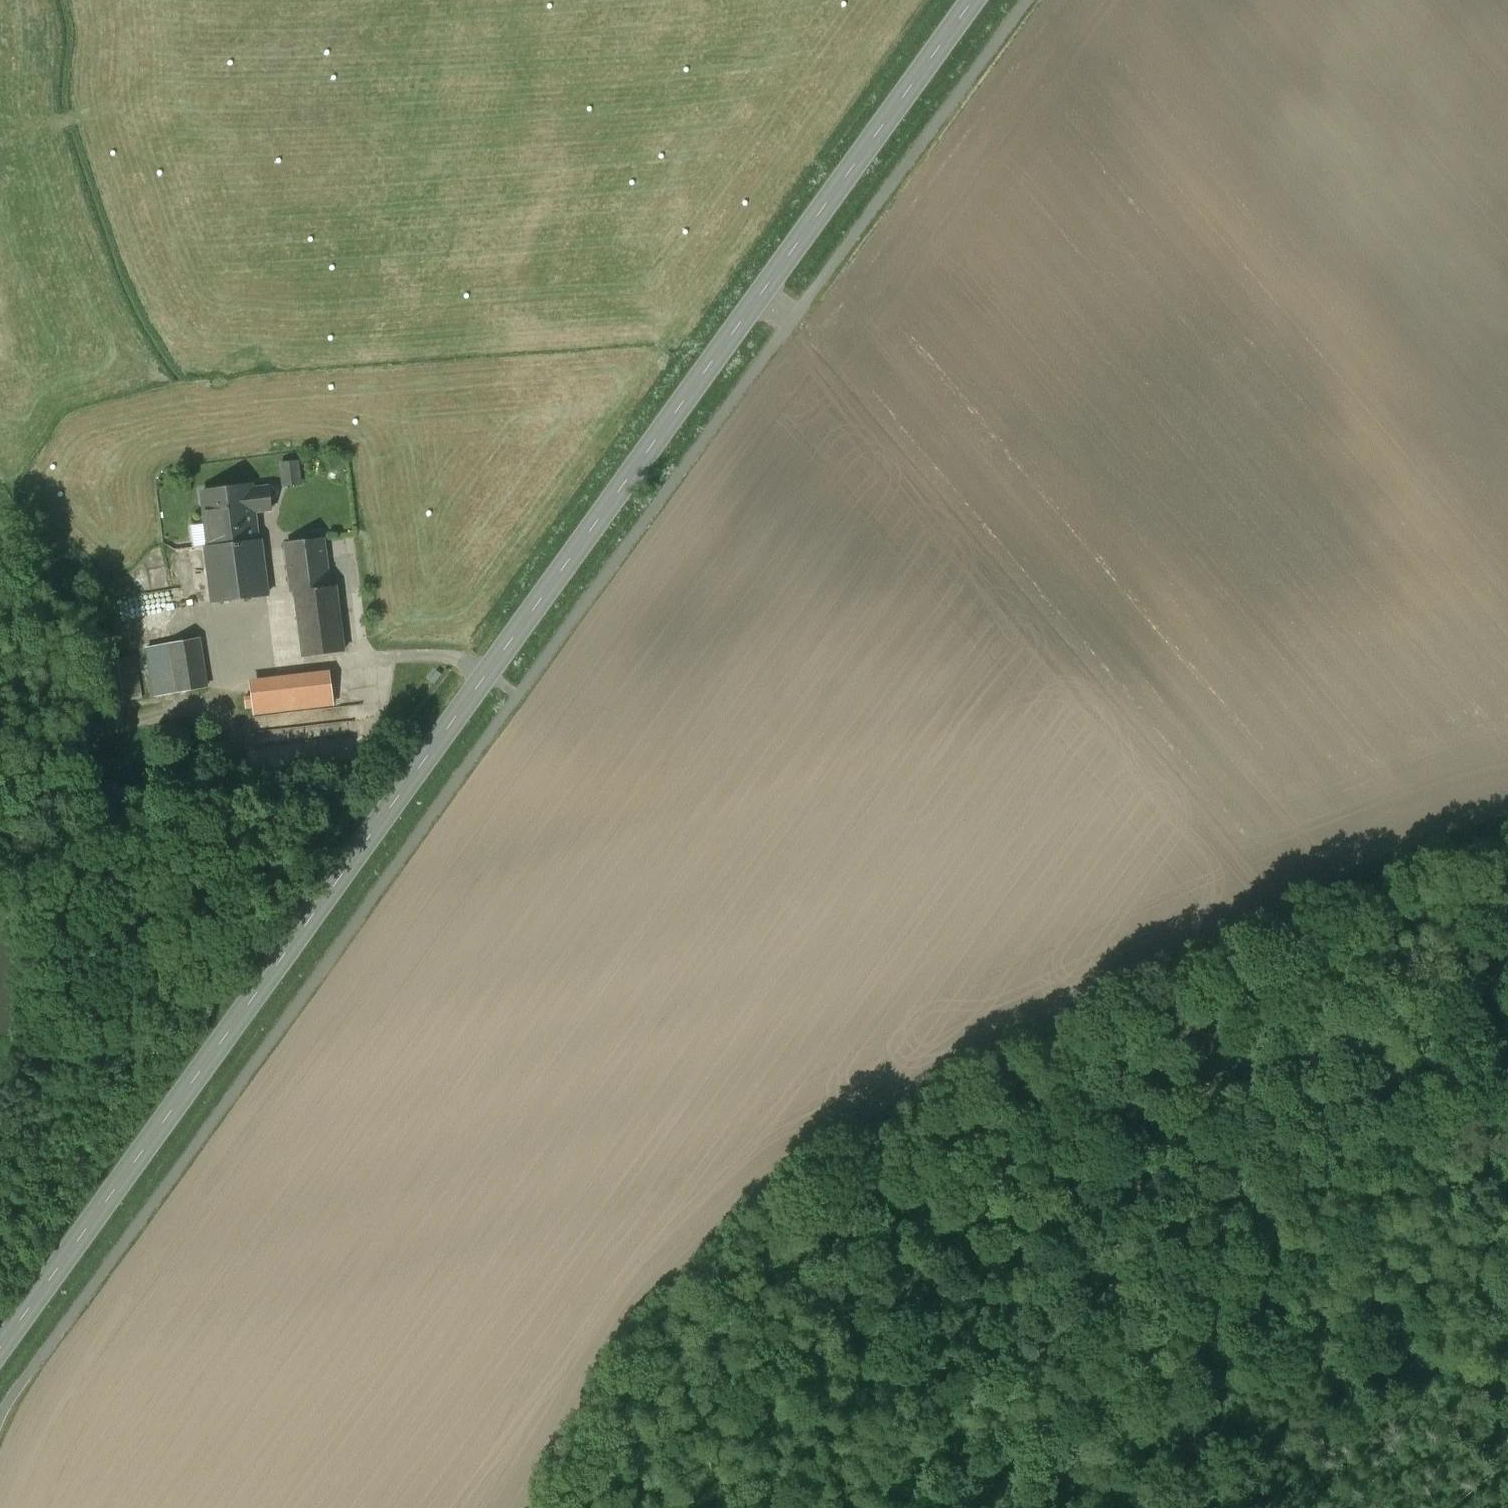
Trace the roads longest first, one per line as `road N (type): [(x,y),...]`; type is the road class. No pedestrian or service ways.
road 1 (tertiary): [(0,1350),(973,0)]

